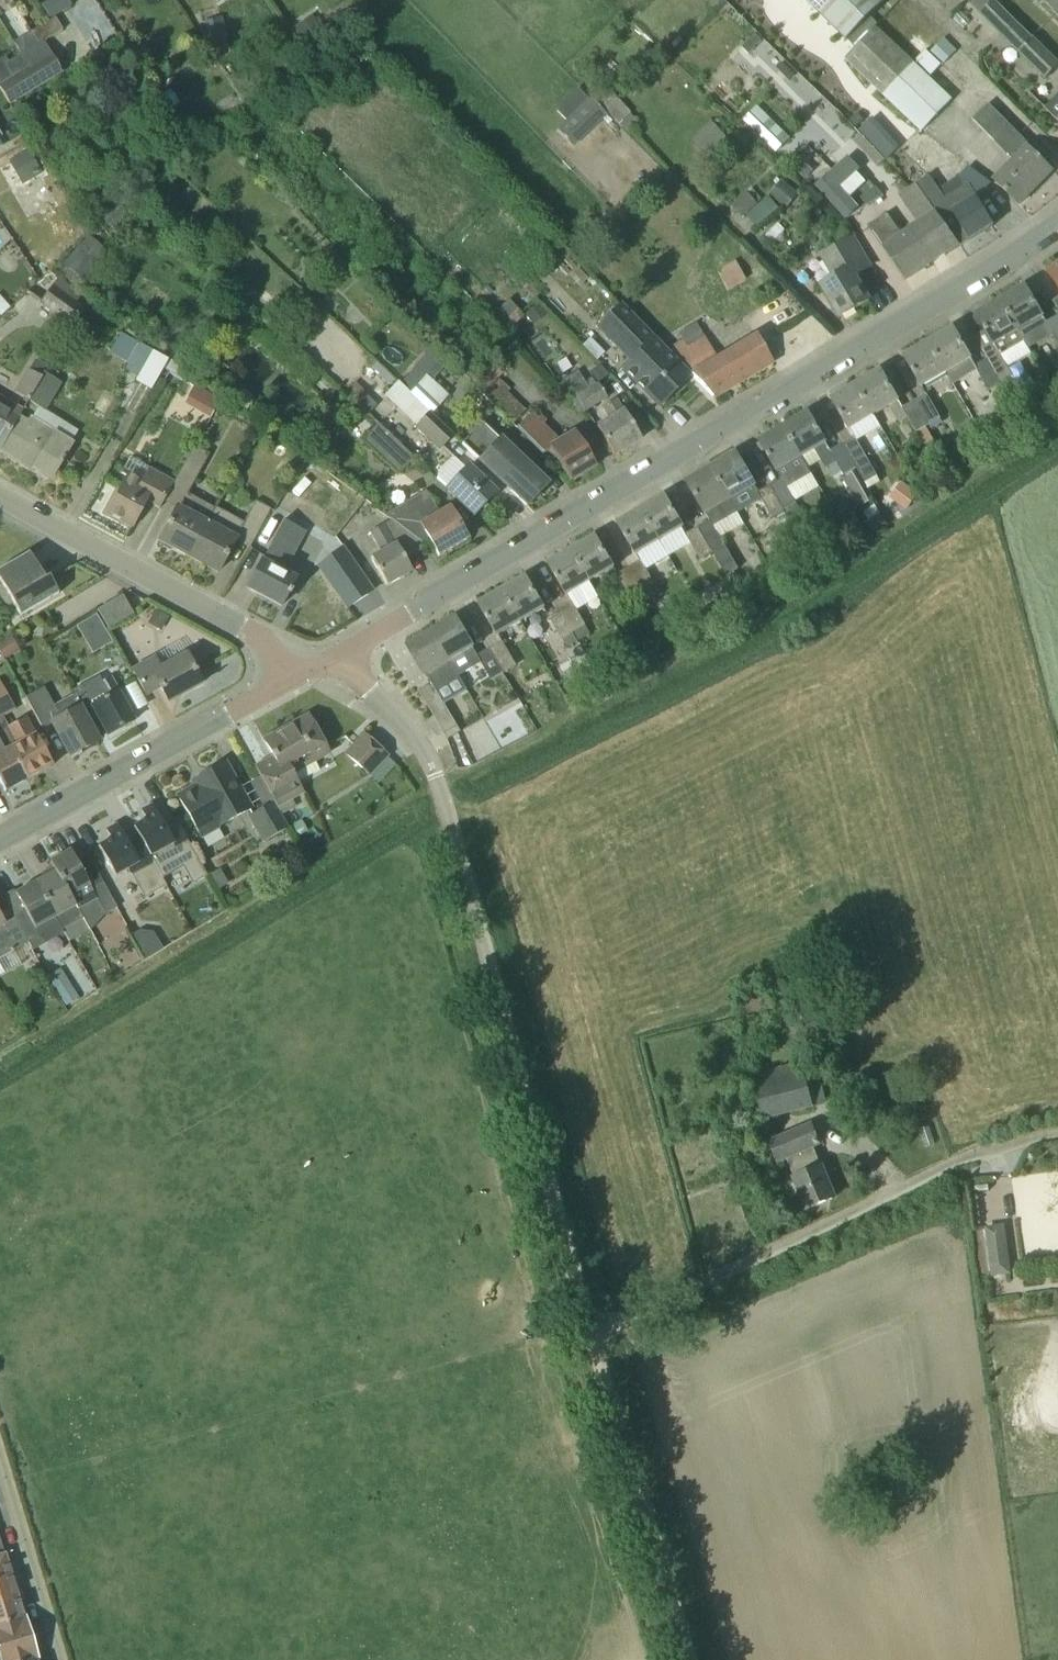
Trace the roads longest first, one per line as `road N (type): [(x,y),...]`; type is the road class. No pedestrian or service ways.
road 1 (unclassified): [(690,1659),(451,814)]
road 2 (residential): [(339,654),(1057,228)]
road 3 (track): [(1057,1142),(935,1174),(592,1331)]
road 4 (residential): [(294,679),(265,640),(0,497)]
road 5 (residential): [(0,841),(294,679)]
road 6 (residential): [(0,1468),(56,1659)]
road 7 (residential): [(451,814),(422,744),(339,654)]

